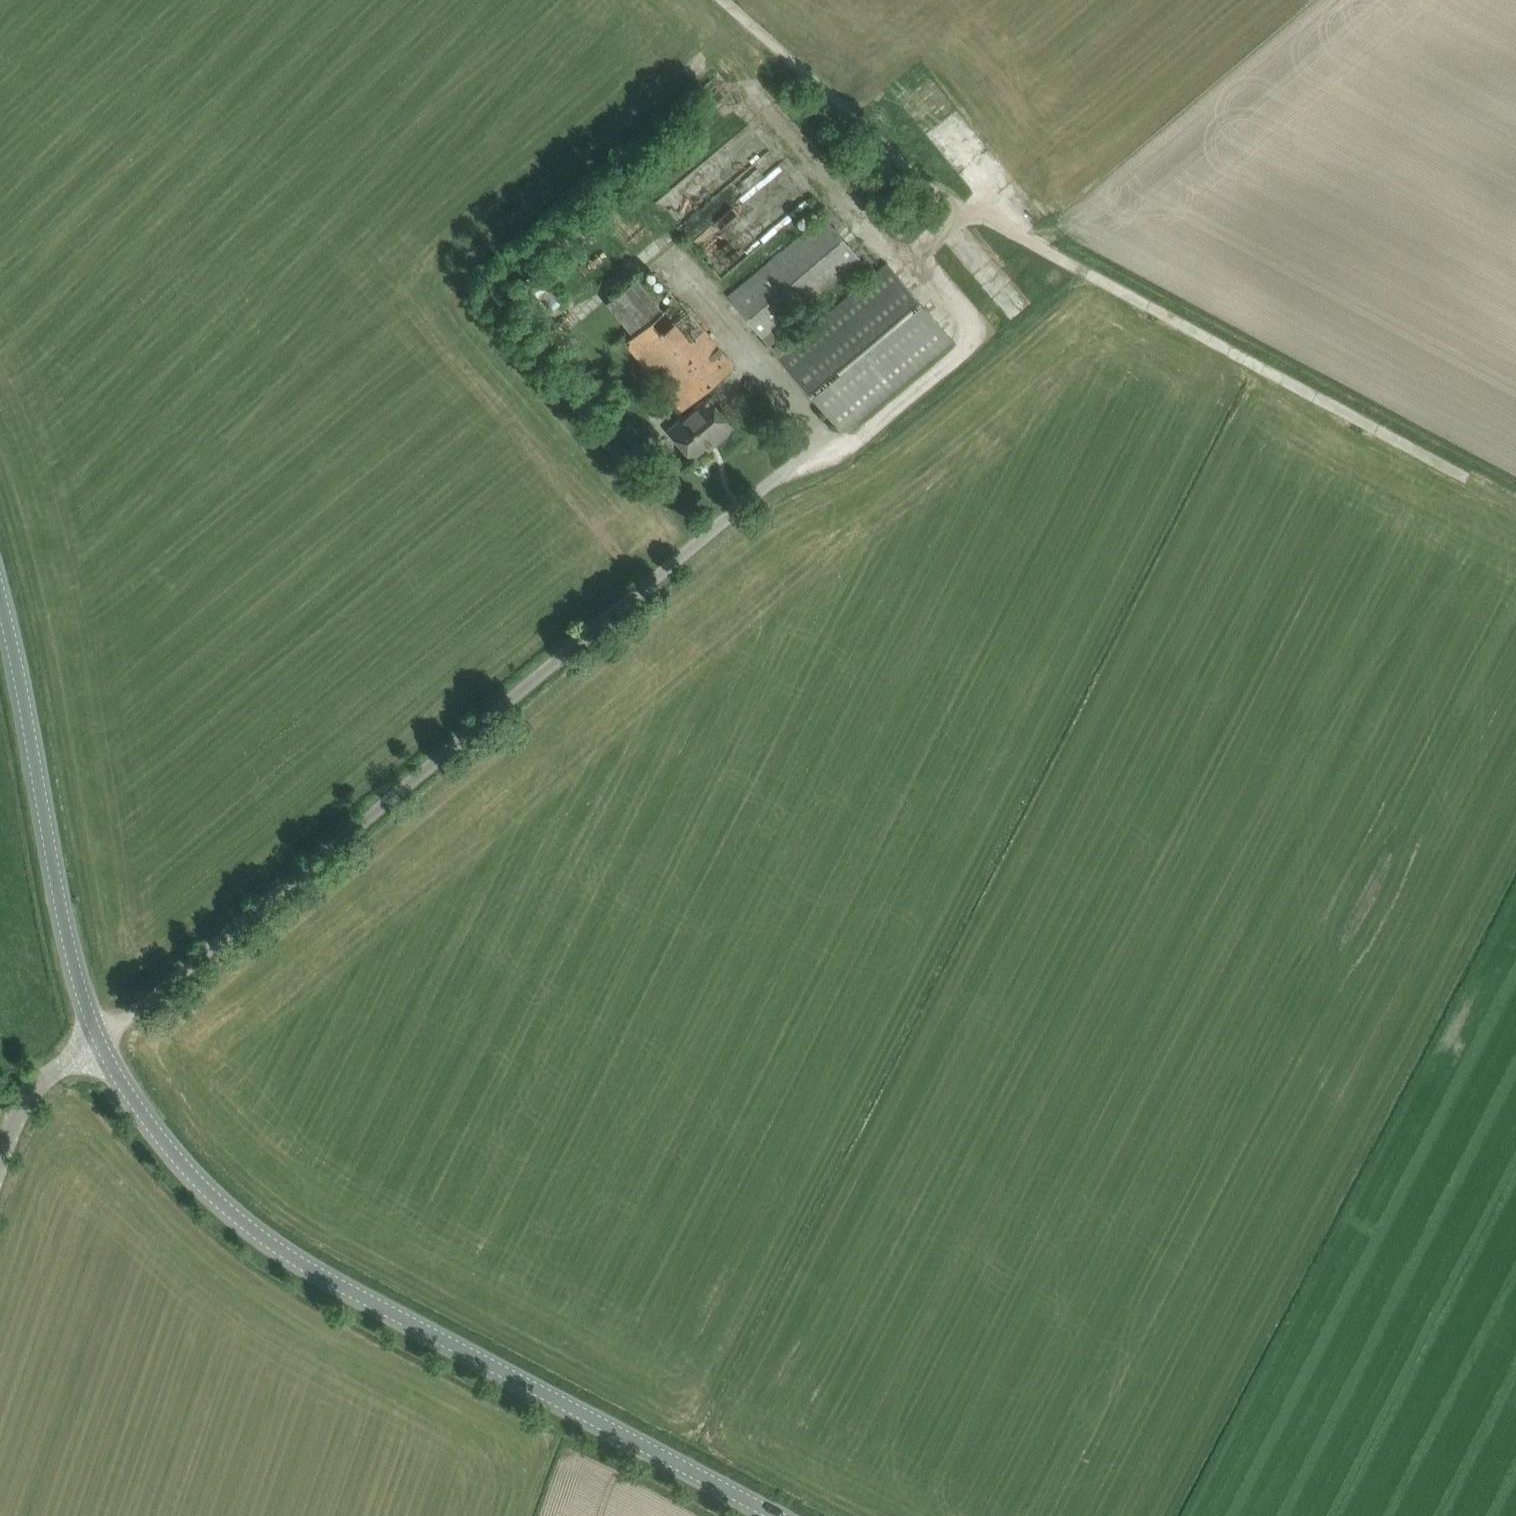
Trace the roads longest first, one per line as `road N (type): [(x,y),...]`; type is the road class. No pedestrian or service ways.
road 1 (track): [(969,216),(921,259),(983,338),(858,443),(787,473),(106,1041)]
road 2 (track): [(726,0),(969,216),(1515,507)]
road 3 (tertiary): [(775,1515),(263,1249),(174,1161),(106,1041)]
road 4 (tertiary): [(106,1041),(66,917),(0,594)]

